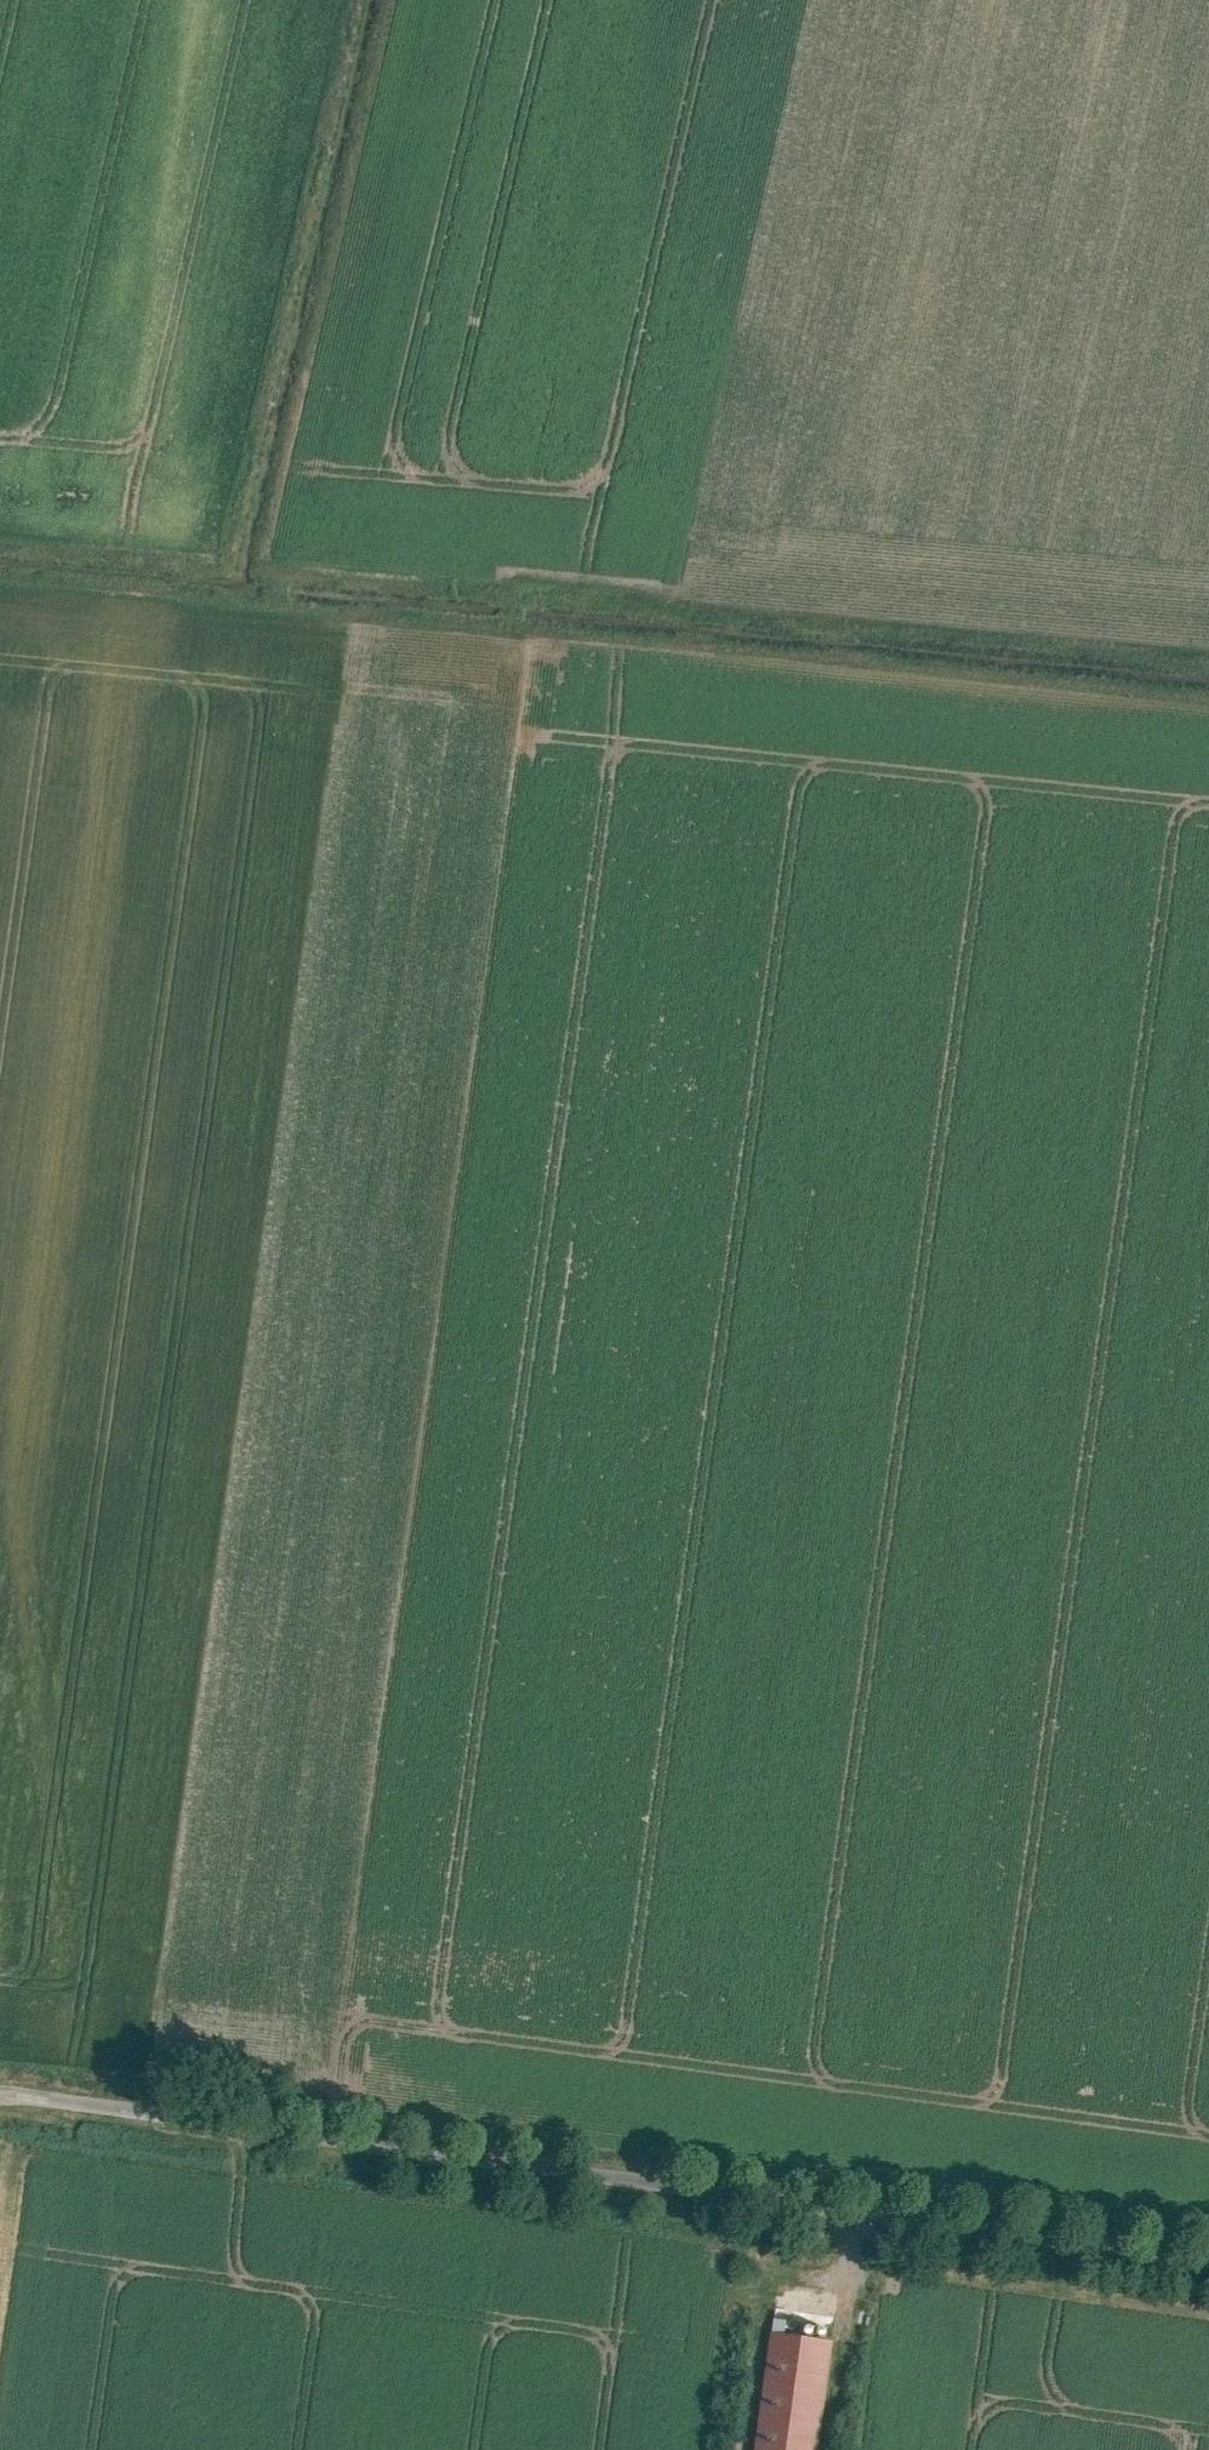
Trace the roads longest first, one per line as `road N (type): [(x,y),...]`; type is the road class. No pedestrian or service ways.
road 1 (unclassified): [(1208,2256),(0,2087)]

